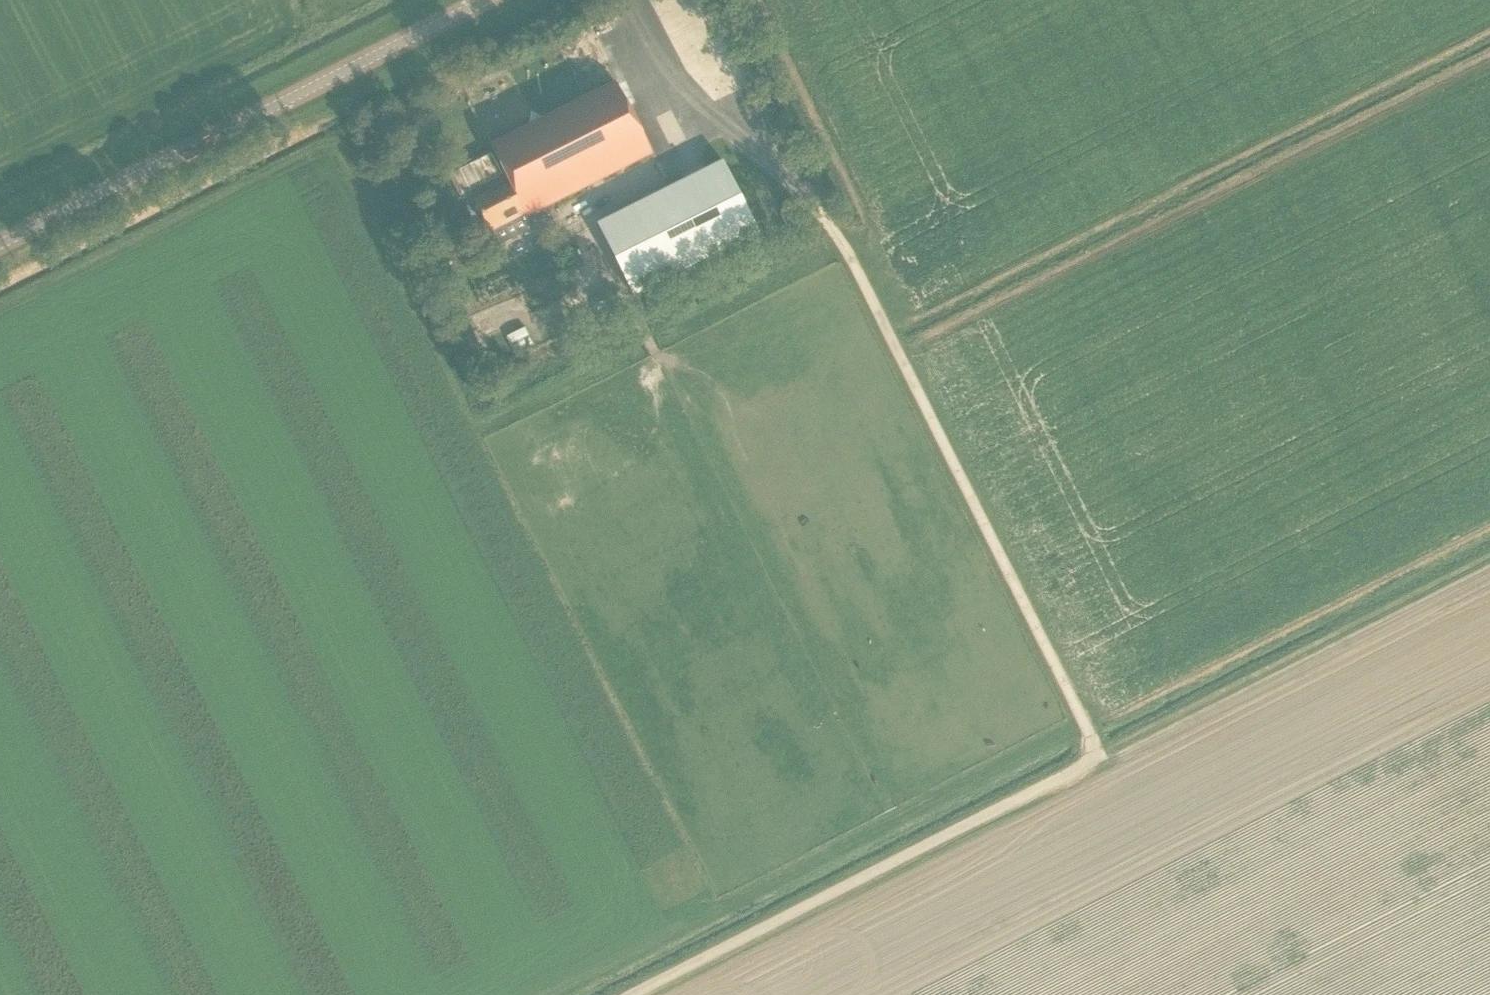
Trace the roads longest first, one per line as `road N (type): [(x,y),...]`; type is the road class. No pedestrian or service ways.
road 1 (unclassified): [(0,242),(484,0)]

